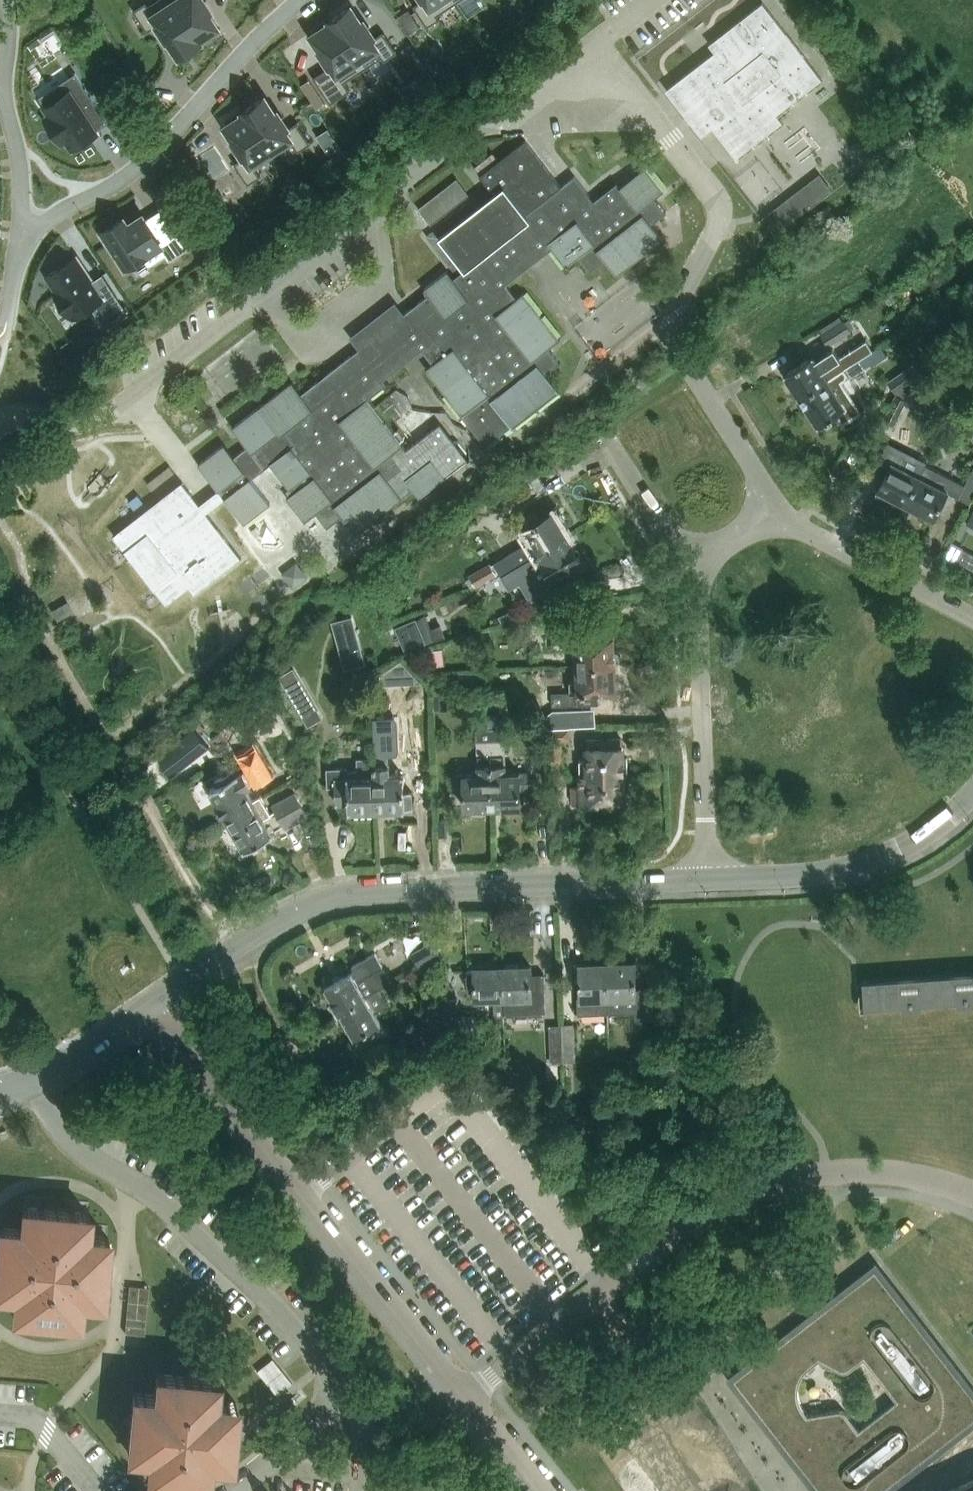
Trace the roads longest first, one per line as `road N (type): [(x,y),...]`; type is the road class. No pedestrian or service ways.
road 1 (unclassified): [(0,1092),(72,1064),(186,982),(320,905),(399,890),(708,879)]
road 2 (unclassified): [(0,415),(98,420),(477,129)]
road 3 (unclassified): [(659,121),(729,209),(672,328),(778,508)]
road 4 (residential): [(297,0),(150,154),(108,187),(20,231)]
road 5 (residential): [(708,879),(694,567)]
road 6 (unclassified): [(708,879),(817,876),(869,861),(929,831),(972,796)]
road 7 (residential): [(20,231),(4,75),(11,0)]
road 8 (unclassified): [(972,615),(793,525)]
road 9 (unclassified): [(477,129),(659,121)]
road 10 (residential): [(694,567),(607,440)]
road 11 (residential): [(477,129),(595,43)]

